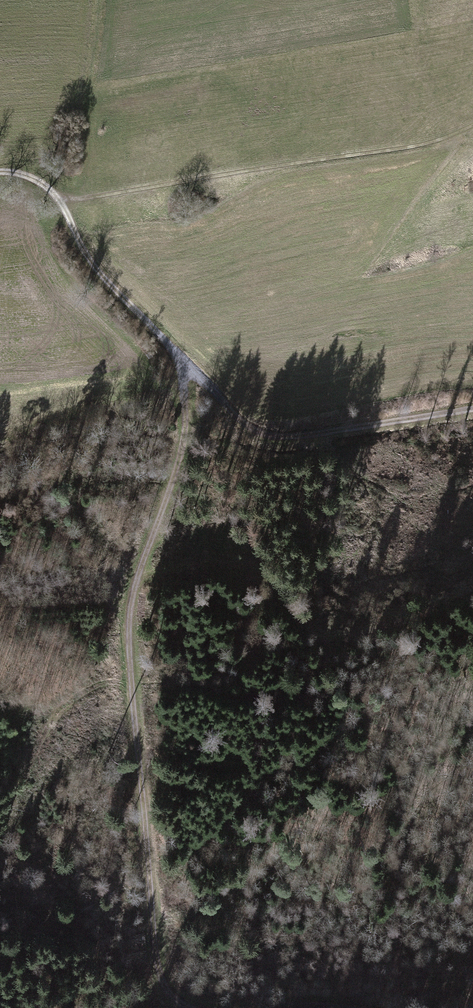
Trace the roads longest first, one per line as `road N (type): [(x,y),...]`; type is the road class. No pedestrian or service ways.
road 1 (track): [(198,1007),(171,990),(159,959),(133,647),(142,563),(185,429),(178,353)]
road 2 (track): [(0,168),(31,174),(60,193),(100,272),(237,423),(268,436),(304,436),(472,408)]

